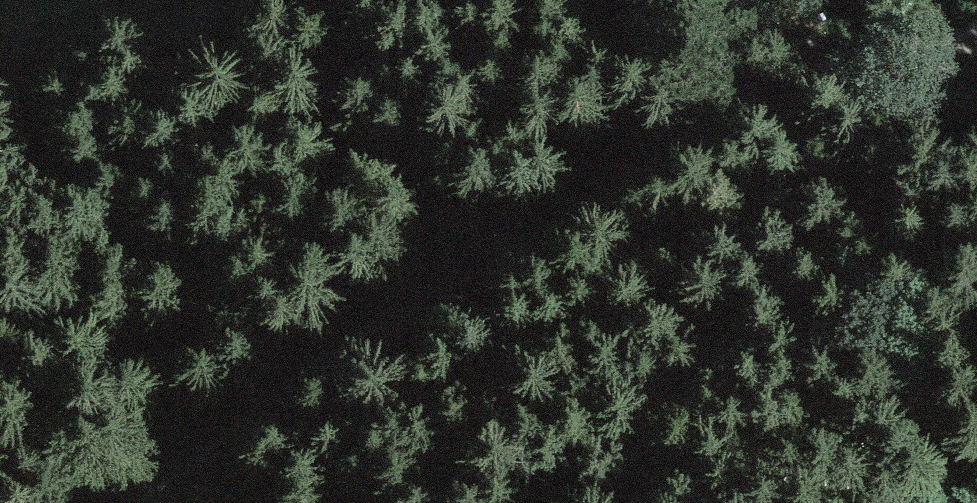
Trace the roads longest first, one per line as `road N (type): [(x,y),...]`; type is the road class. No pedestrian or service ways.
road 1 (unclassified): [(976,40),(888,61),(577,215),(162,502)]
road 2 (track): [(888,61),(608,0)]
road 3 (track): [(0,45),(181,0)]

